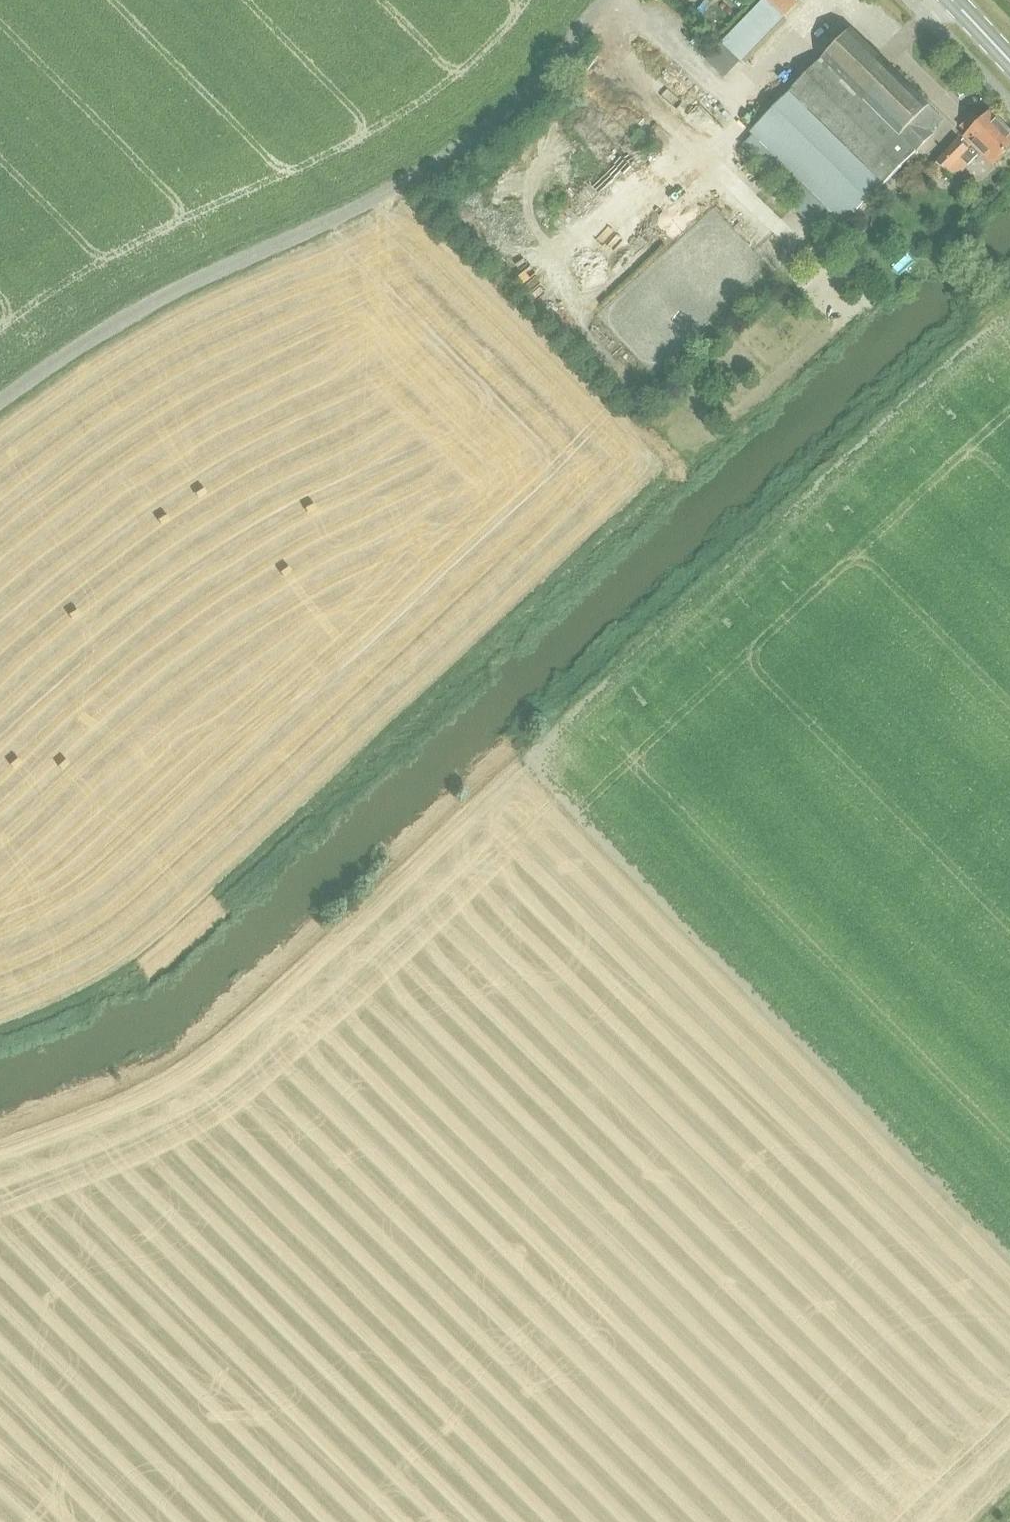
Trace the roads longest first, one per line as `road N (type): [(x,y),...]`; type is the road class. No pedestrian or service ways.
road 1 (track): [(603,0),(522,97),(461,146),(383,195),(128,317),(0,403)]

